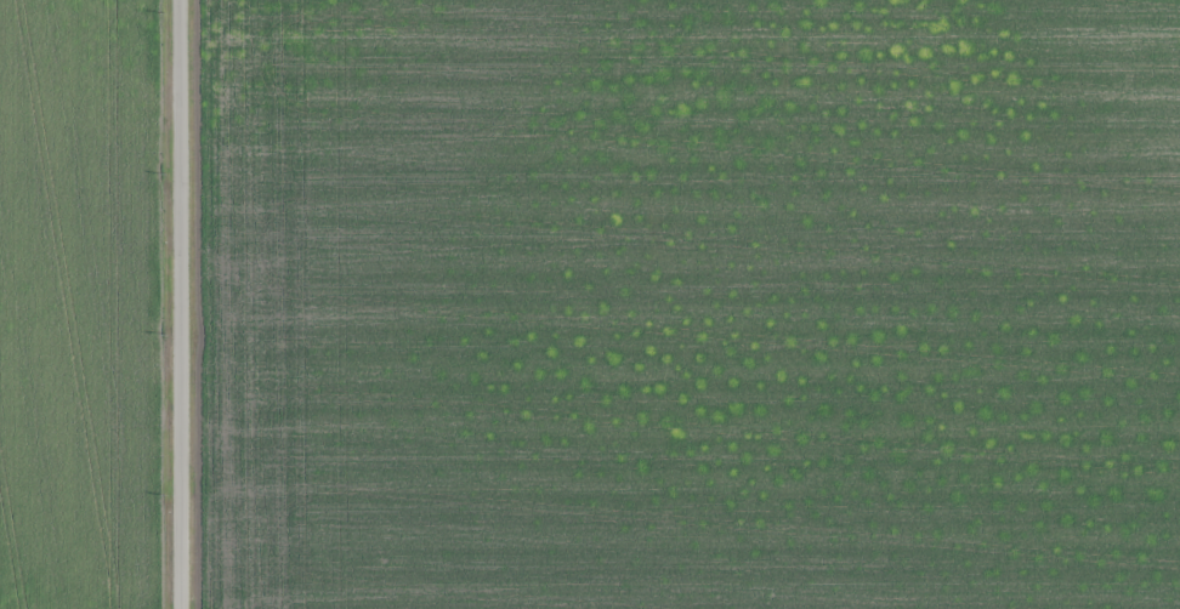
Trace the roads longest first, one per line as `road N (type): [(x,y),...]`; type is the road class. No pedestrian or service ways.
road 1 (residential): [(179,0),(181,608)]

